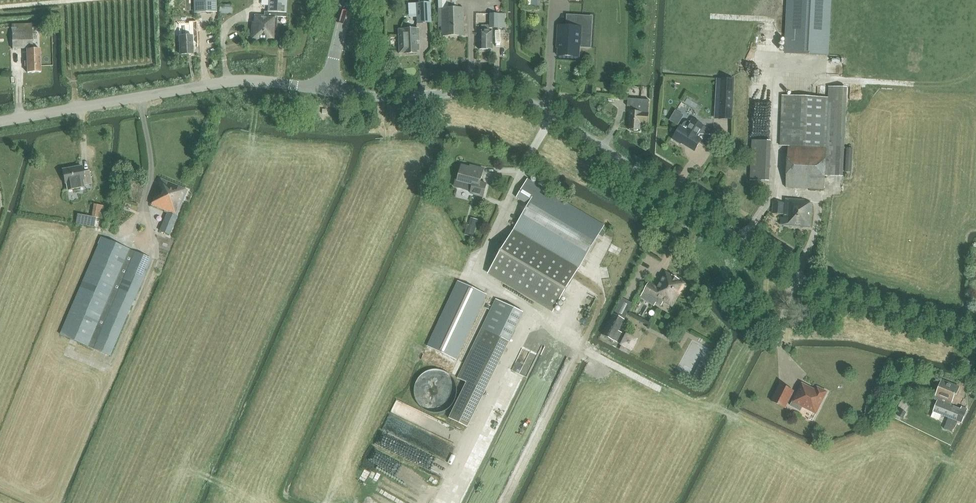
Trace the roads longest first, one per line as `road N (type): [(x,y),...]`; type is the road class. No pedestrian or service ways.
road 1 (tertiary): [(975,336),(802,278),(516,96),(328,87)]
road 2 (tertiary): [(0,123),(237,81),(328,87)]
road 3 (track): [(588,340),(506,502)]

